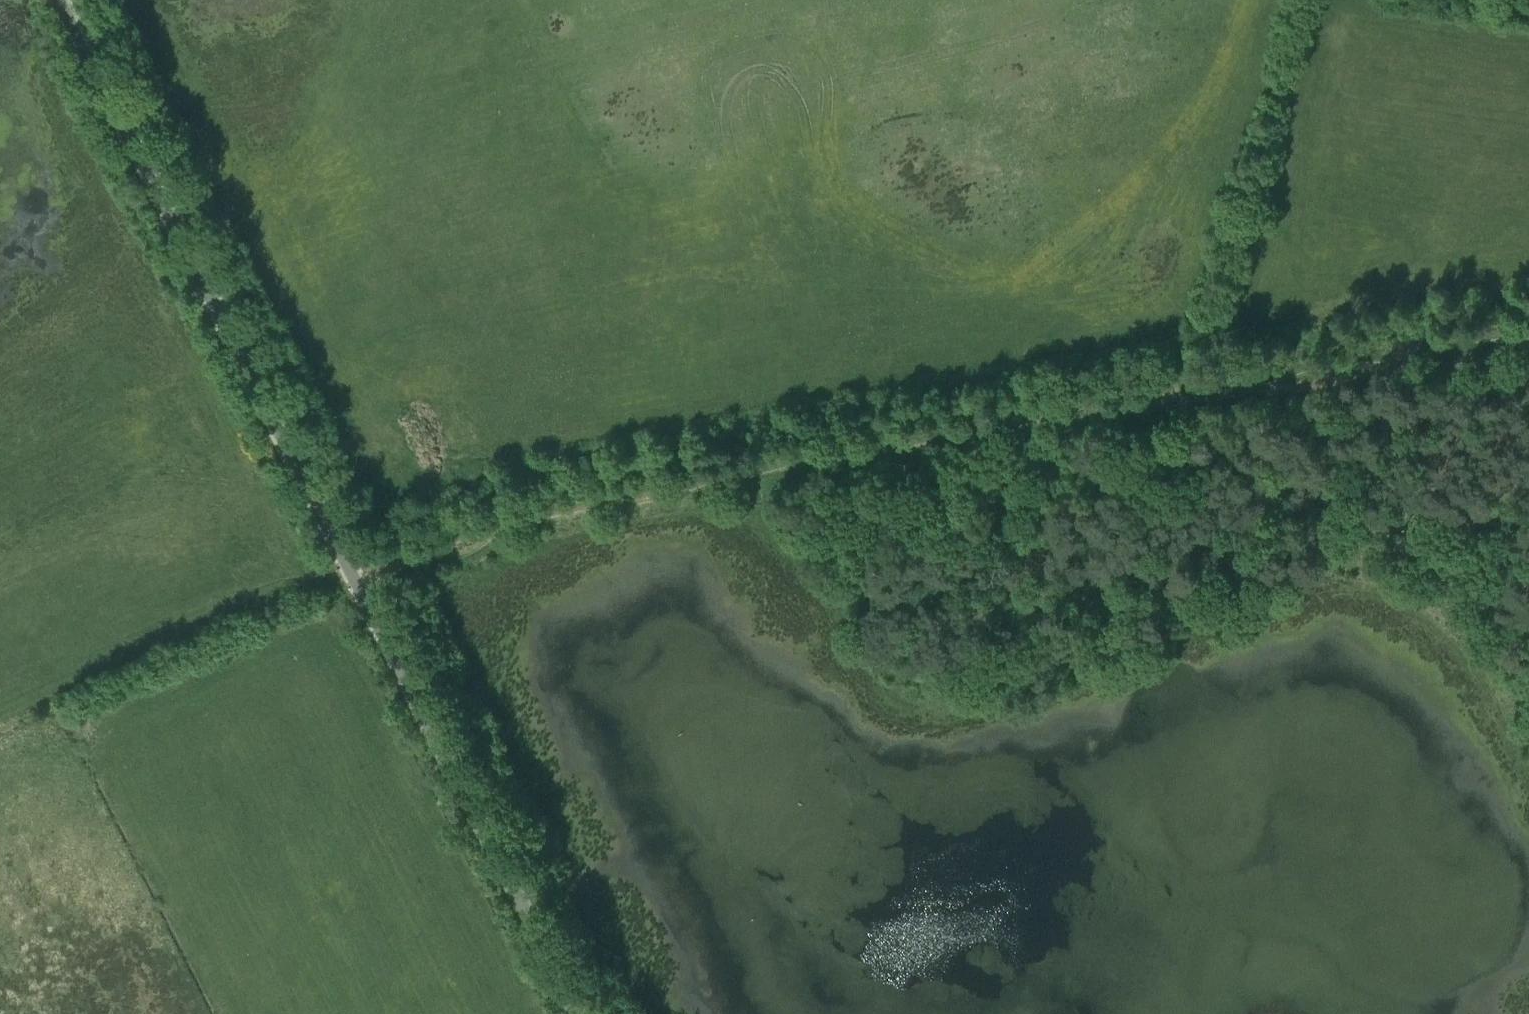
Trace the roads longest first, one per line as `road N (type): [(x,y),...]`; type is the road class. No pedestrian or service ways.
road 1 (unclassified): [(576,1013),(63,0)]

